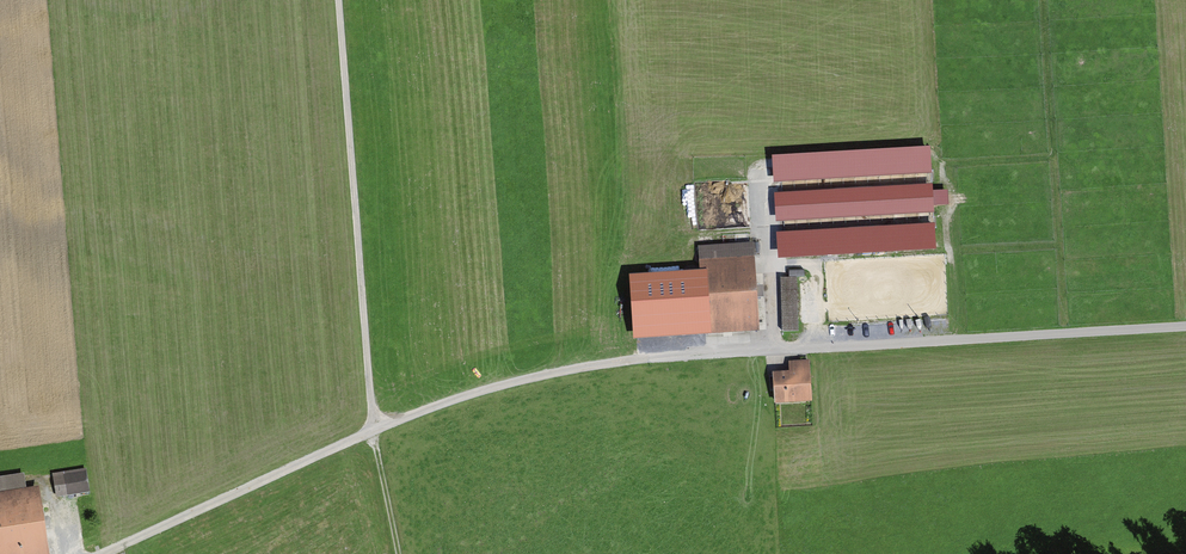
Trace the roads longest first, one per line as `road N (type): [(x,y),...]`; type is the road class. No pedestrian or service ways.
road 1 (track): [(668,358),(568,370),(469,394),(106,553)]
road 2 (unclassified): [(1185,326),(668,358)]
road 3 (track): [(375,430),(339,0)]
road 4 (track): [(762,184),(771,350)]
road 5 (track): [(375,430),(399,553)]

